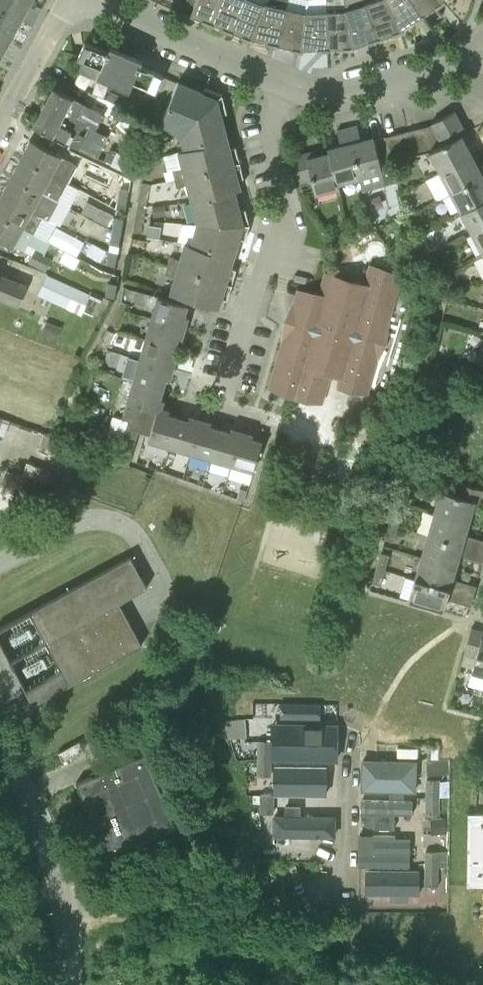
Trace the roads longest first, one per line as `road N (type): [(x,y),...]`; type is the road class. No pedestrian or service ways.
road 1 (residential): [(227,414),(284,222),(271,128),(276,83)]
road 2 (residential): [(66,984),(59,880),(0,751)]
road 3 (residential): [(276,83),(69,0)]
road 4 (residential): [(482,53),(362,88),(319,92),(276,83)]
road 5 (residential): [(0,123),(68,0)]

